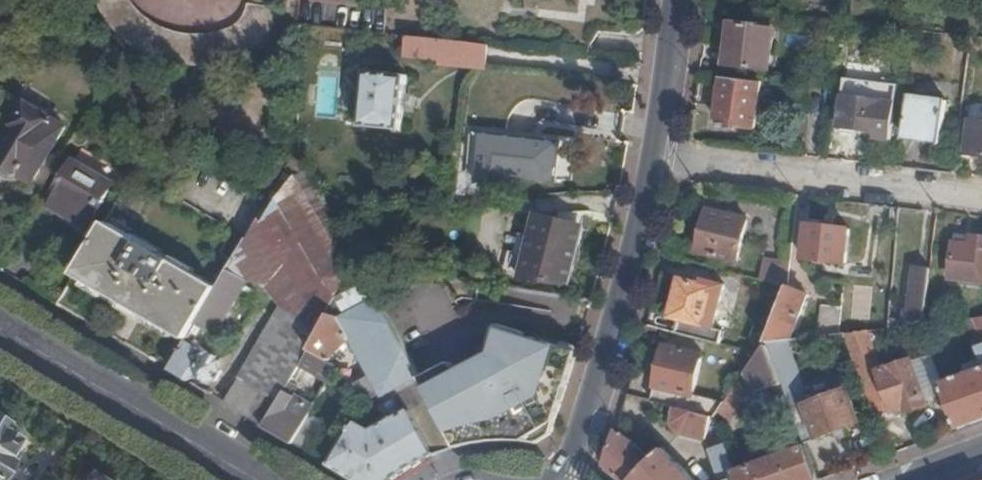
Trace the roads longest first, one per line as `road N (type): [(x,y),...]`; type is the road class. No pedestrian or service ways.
road 1 (secondary): [(662,156),(567,479)]
road 2 (residential): [(662,156),(981,196)]
road 3 (secondary): [(0,327),(254,479)]
road 4 (secondary): [(682,0),(662,156)]

